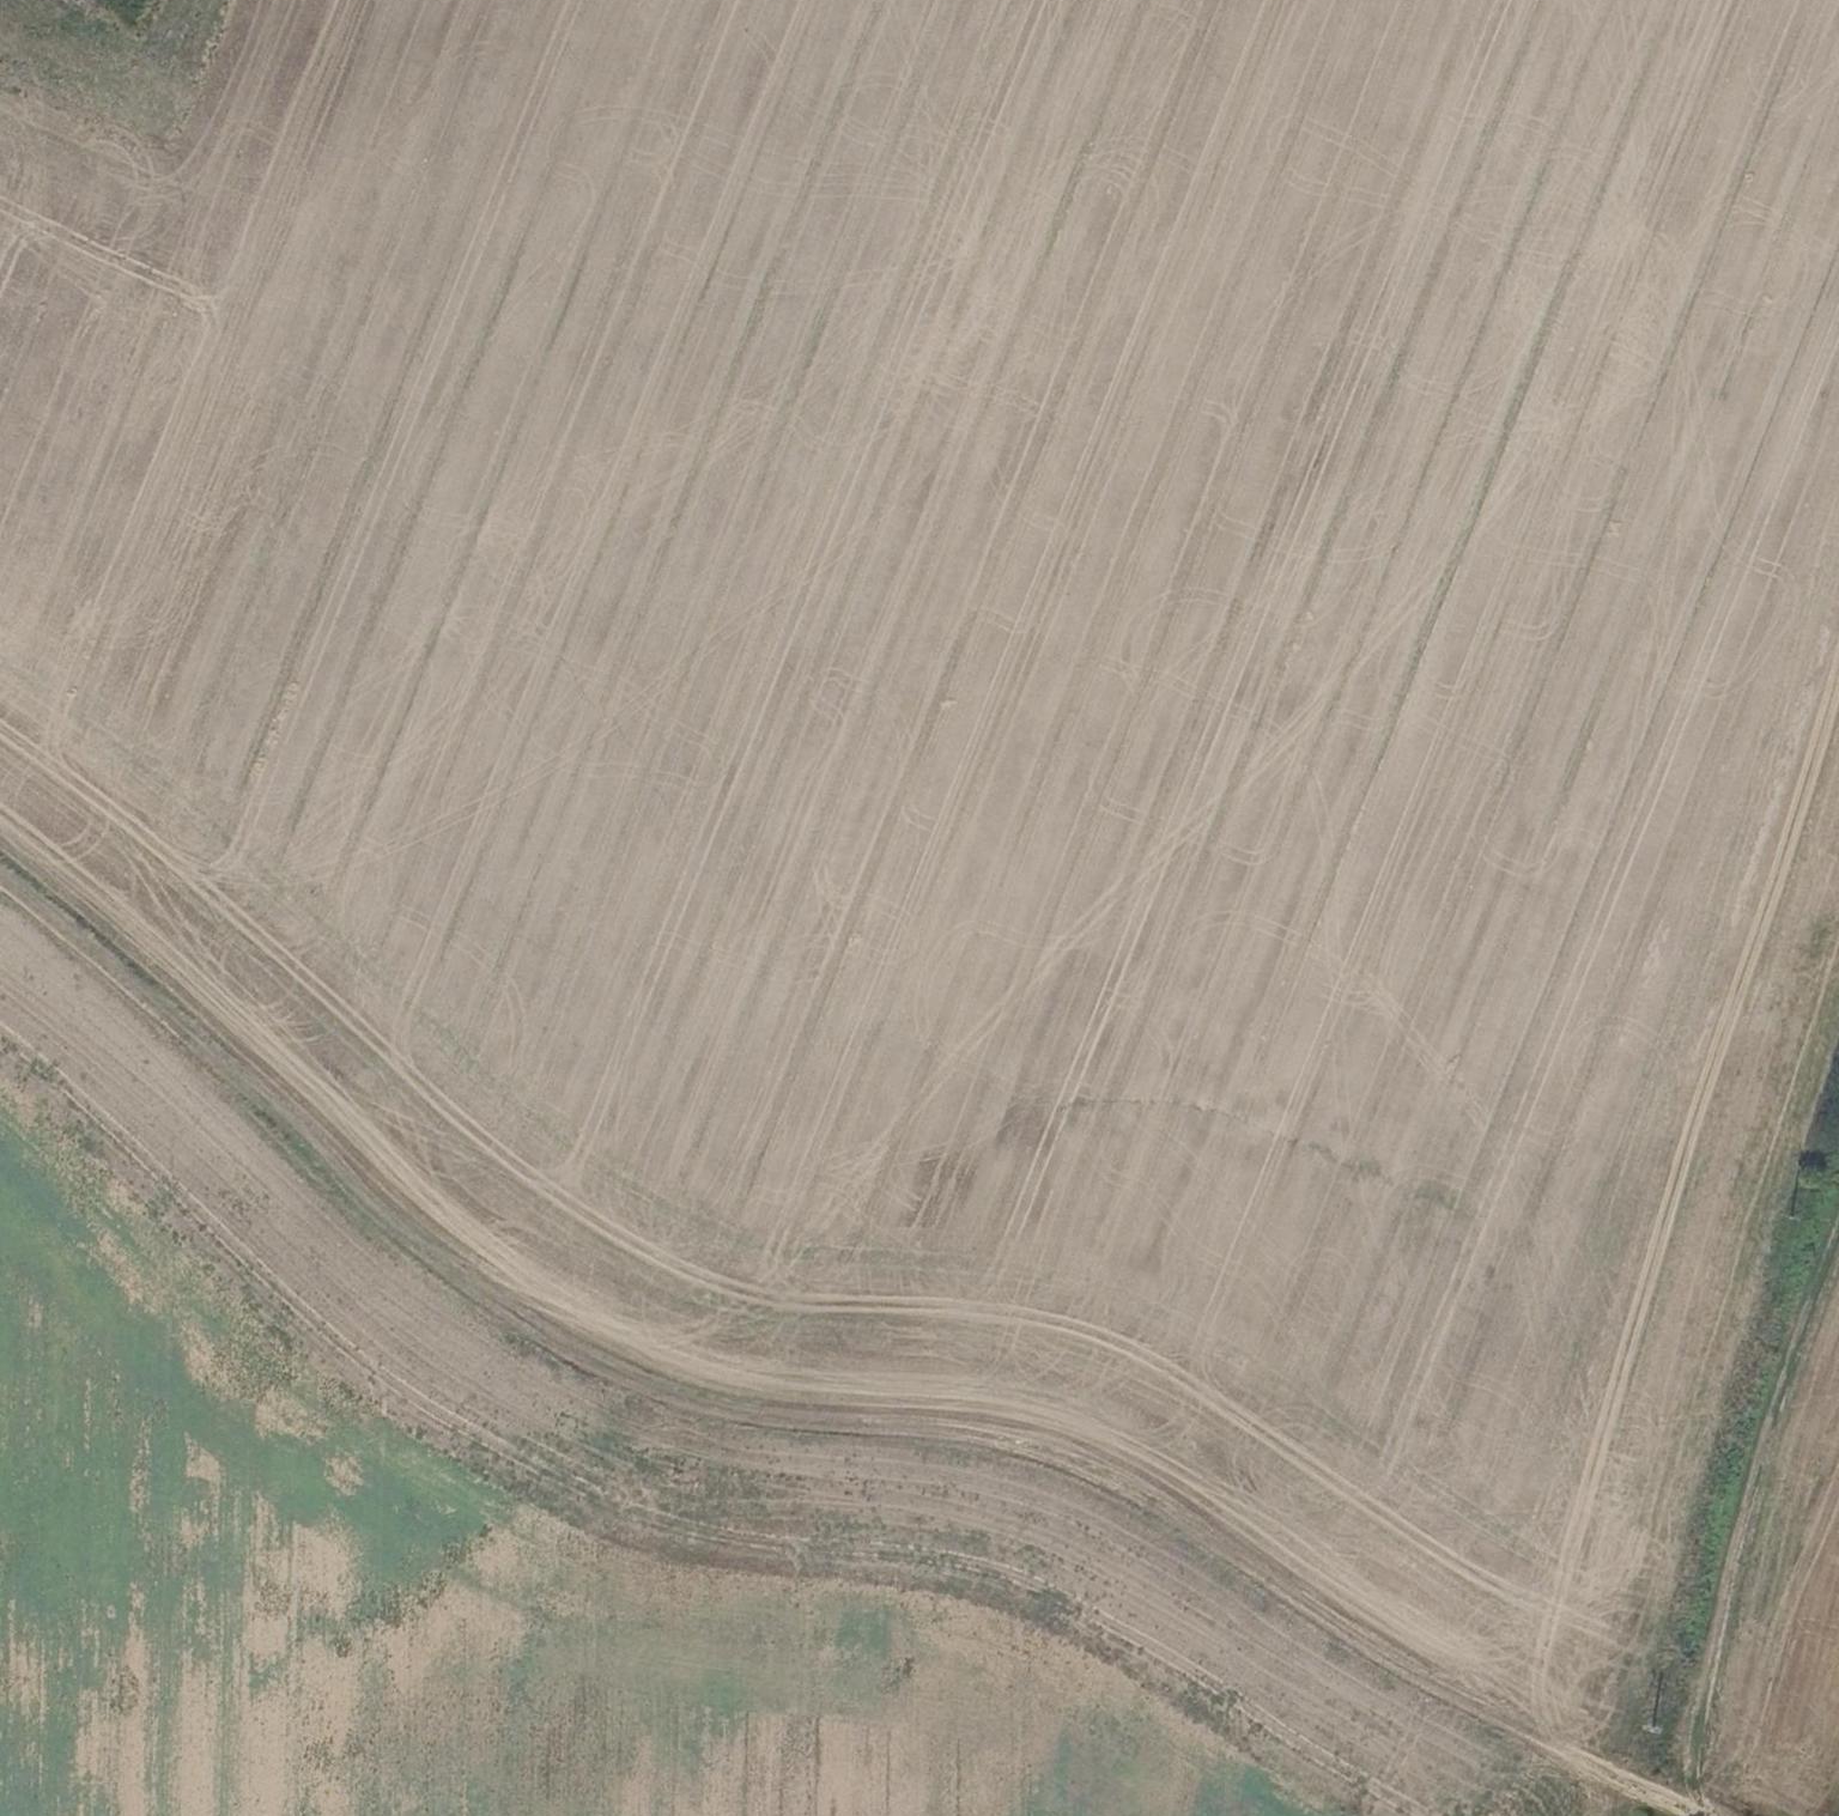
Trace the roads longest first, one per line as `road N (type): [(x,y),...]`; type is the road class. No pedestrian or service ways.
road 1 (track): [(1706,1815),(1399,1688),(1303,1636),(1096,1484),(1029,1455),(949,1437),(685,1411),(595,1391),(530,1360),(439,1297),(286,1169),(0,900)]
road 2 (track): [(1673,1799),(1709,1647),(1797,1355),(1838,1245)]

